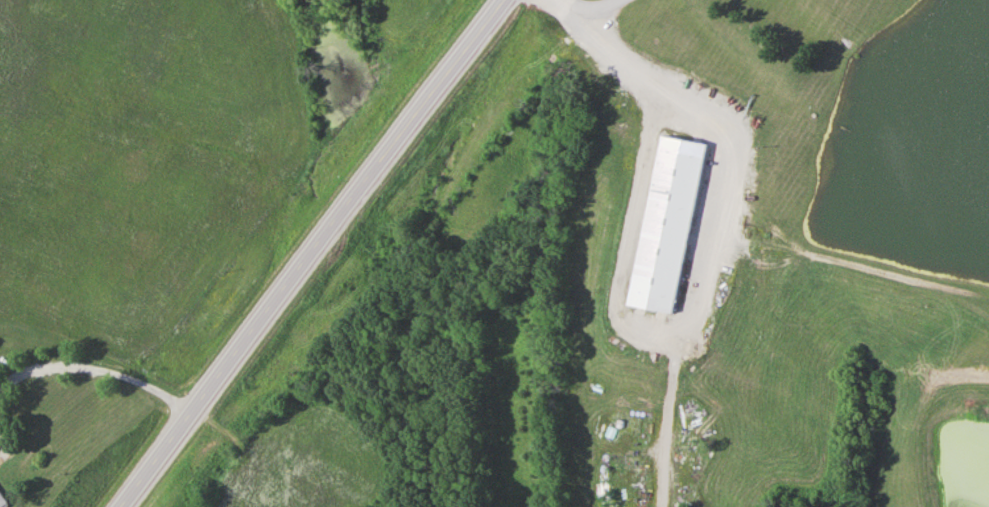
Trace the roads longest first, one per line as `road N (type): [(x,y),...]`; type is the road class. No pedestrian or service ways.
road 1 (primary): [(120,506),(507,0)]

